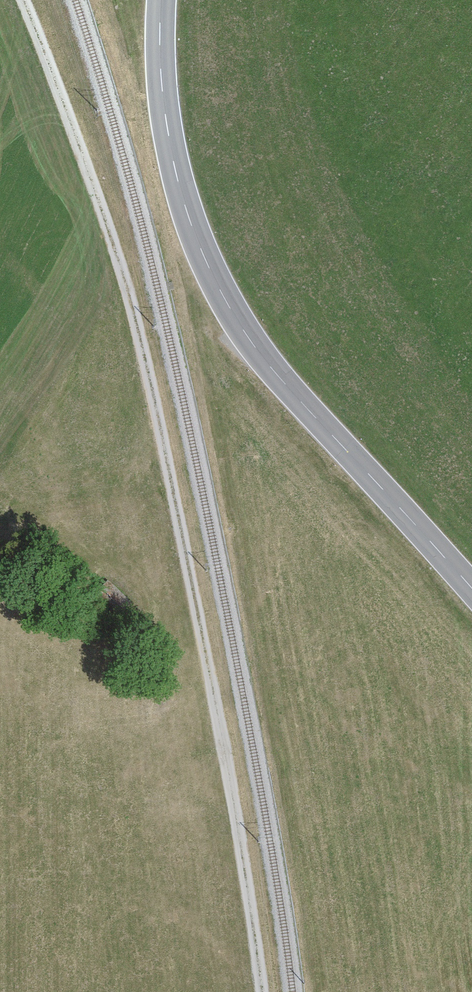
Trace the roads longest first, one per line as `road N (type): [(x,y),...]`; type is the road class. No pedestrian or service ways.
road 1 (track): [(22,0),(99,202),(142,347),(230,784),(262,991)]
road 2 (primary): [(161,0),(161,77),(175,169),(225,298),(278,373),(471,590)]

